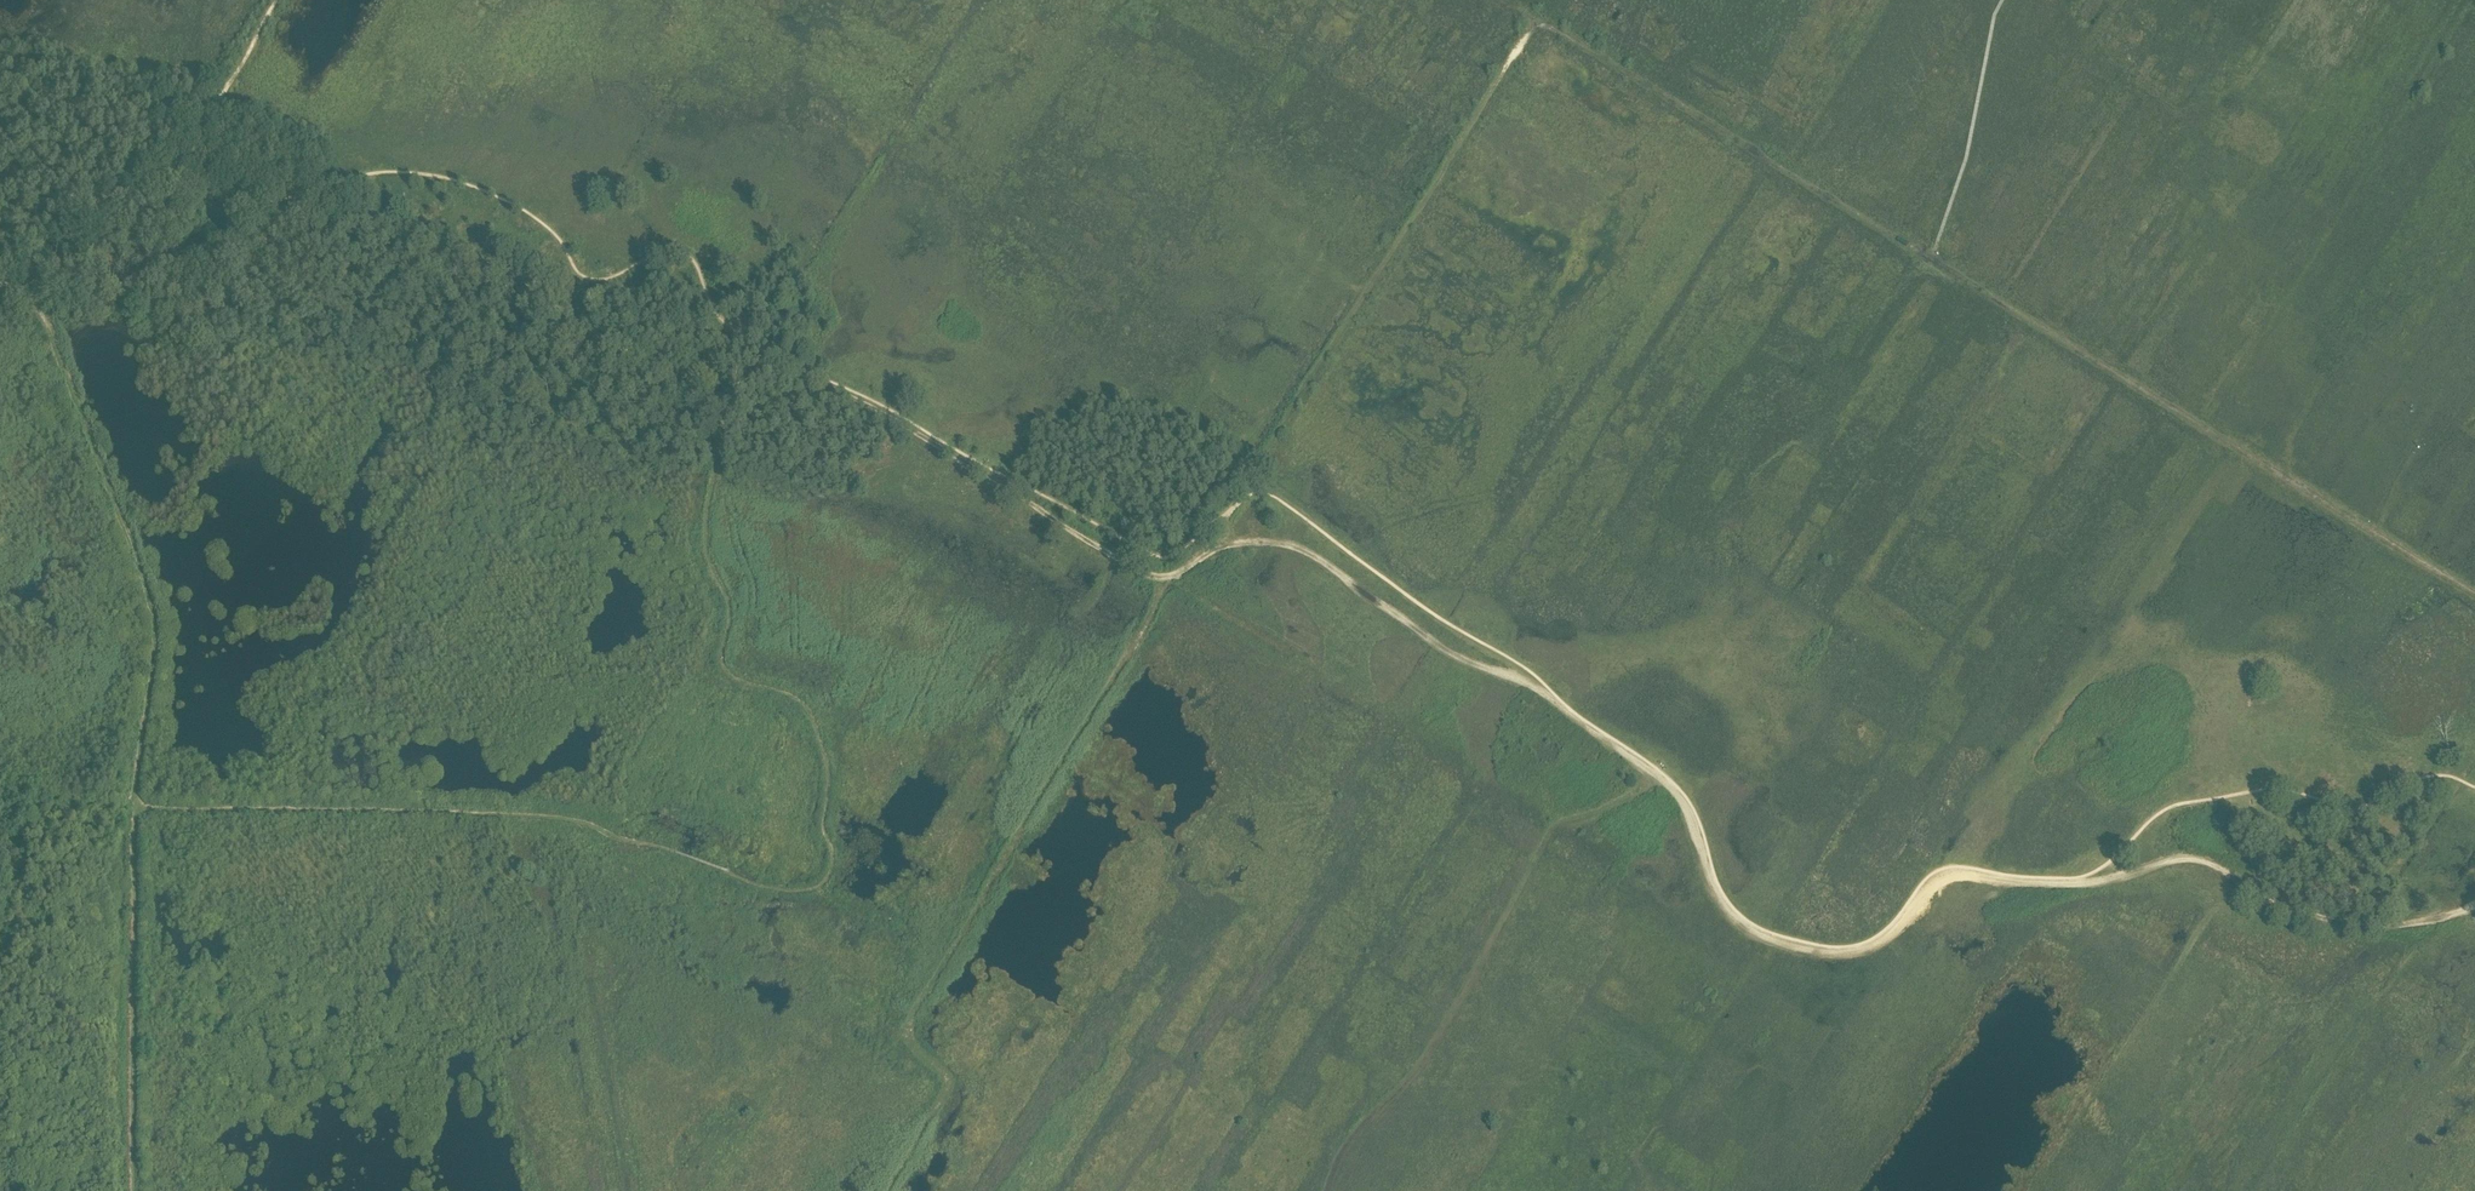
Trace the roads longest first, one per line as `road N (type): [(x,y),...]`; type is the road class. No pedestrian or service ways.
road 1 (track): [(773,373),(802,379),(894,426),(1156,580),(1178,577),(1219,548),(1299,550),(1448,655),(1529,689),(1646,772)]
road 2 (track): [(2474,905),(2424,923),(2372,929),(2332,922),(2258,897),(2186,857),(2086,883),(1947,876),(1871,950),(1814,953),(1767,941),(1732,919),(1711,889),(1687,815),(1646,772)]
road 3 (track): [(139,194),(269,221),(443,234),(714,400)]
road 4 (track): [(139,194),(99,205),(0,264)]

